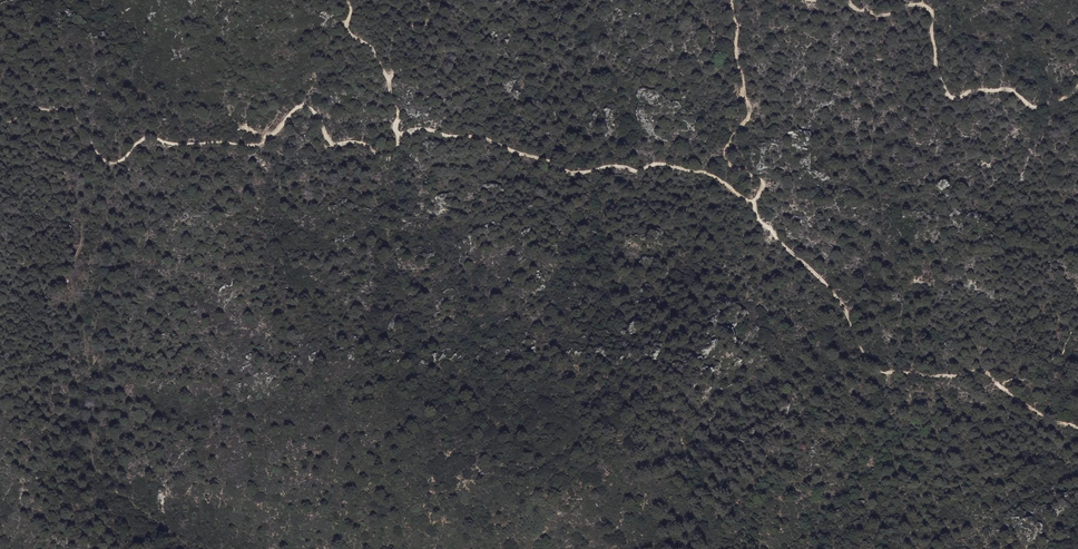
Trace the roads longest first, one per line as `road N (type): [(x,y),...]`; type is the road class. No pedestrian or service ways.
road 1 (track): [(400,137),(428,130),(482,136),(573,174),(662,164),(709,174),(743,196),(820,277),(876,368),(985,371),(1020,401),(1077,429)]
road 2 (track): [(108,164),(147,137),(170,145),(259,144),(297,107),(313,112),(333,143),(367,144),(386,159),(400,137)]
road 3 (track): [(1077,89),(1041,106),(1011,90),(950,96),(929,7),(877,14),(847,0)]
road 4 (track): [(751,206),(760,179),(731,165),(725,153),(751,115),(731,0)]
road 5 (track): [(400,137),(388,81),(371,49),(348,30),(346,0)]

